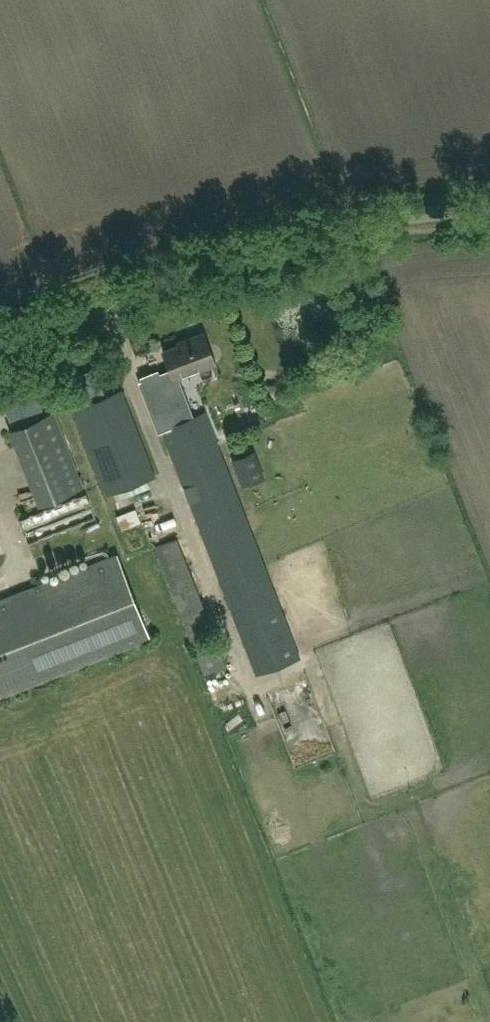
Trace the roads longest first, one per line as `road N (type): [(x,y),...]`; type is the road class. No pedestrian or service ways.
road 1 (unclassified): [(0,336),(256,244),(437,206),(489,205)]

